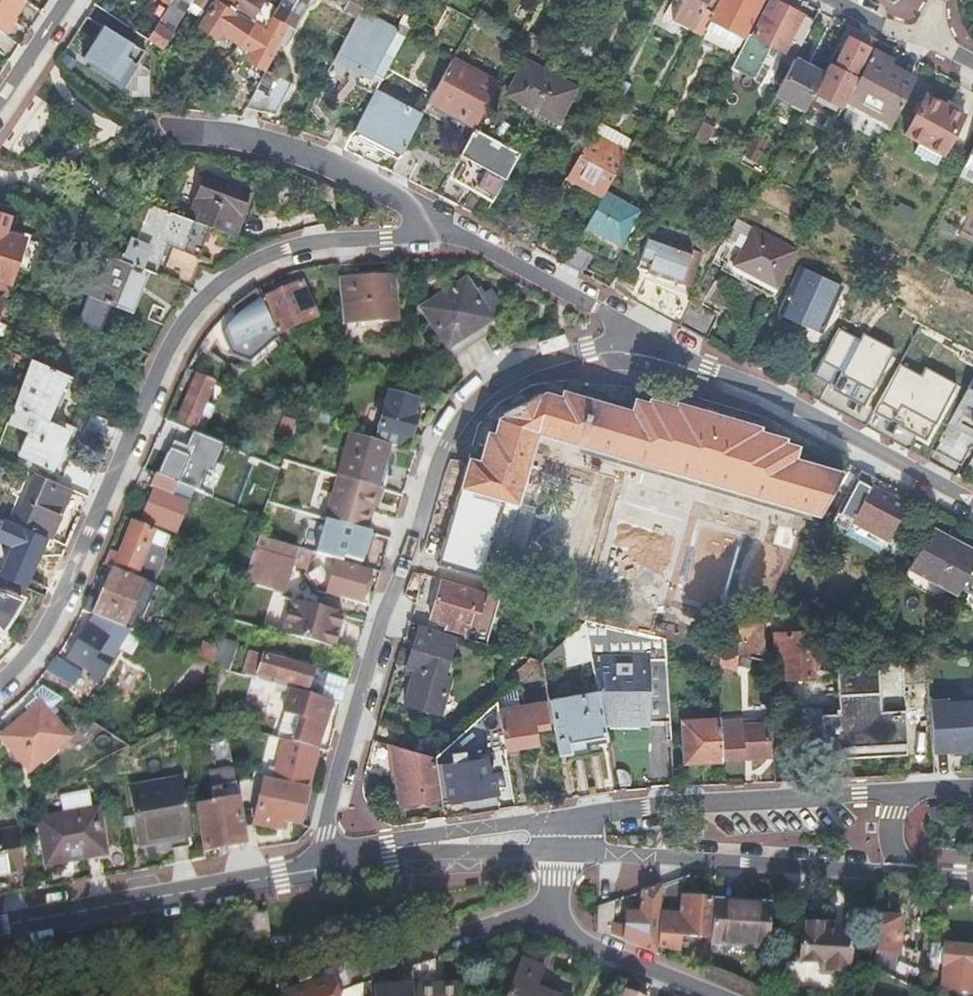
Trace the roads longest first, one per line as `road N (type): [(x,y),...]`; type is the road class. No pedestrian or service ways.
road 1 (residential): [(482,247),(400,238),(298,248),(211,293),(157,369),(51,619),(0,686)]
road 2 (residential): [(671,344),(551,354),(460,405),(379,630),(323,865)]
road 3 (residential): [(558,857),(911,874)]
road 4 (residential): [(912,791),(561,821)]
road 5 (residential): [(972,504),(671,344)]
road 6 (residential): [(323,865),(0,922)]
road 7 (residential): [(482,247),(374,188),(265,144),(180,131)]
road 8 (residential): [(561,821),(388,844),(323,865)]
road 9 (residential): [(323,865),(558,857)]
road 10 (unclassified): [(339,978),(511,920),(550,920)]
road 11 (residential): [(671,344),(482,247)]
road 12 (residential): [(550,920),(572,937),(706,995)]
road 13 (residential): [(944,60),(832,0)]

